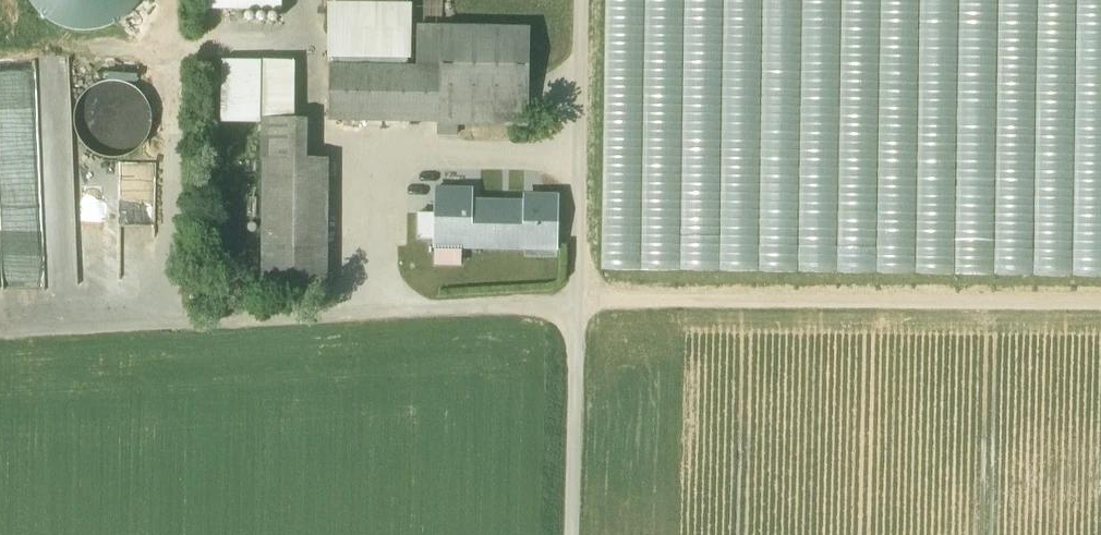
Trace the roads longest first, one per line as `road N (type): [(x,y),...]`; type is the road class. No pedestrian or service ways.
road 1 (track): [(1100,303),(578,303),(0,332)]
road 2 (track): [(573,534),(583,0)]
road 3 (track): [(169,0),(171,324)]

